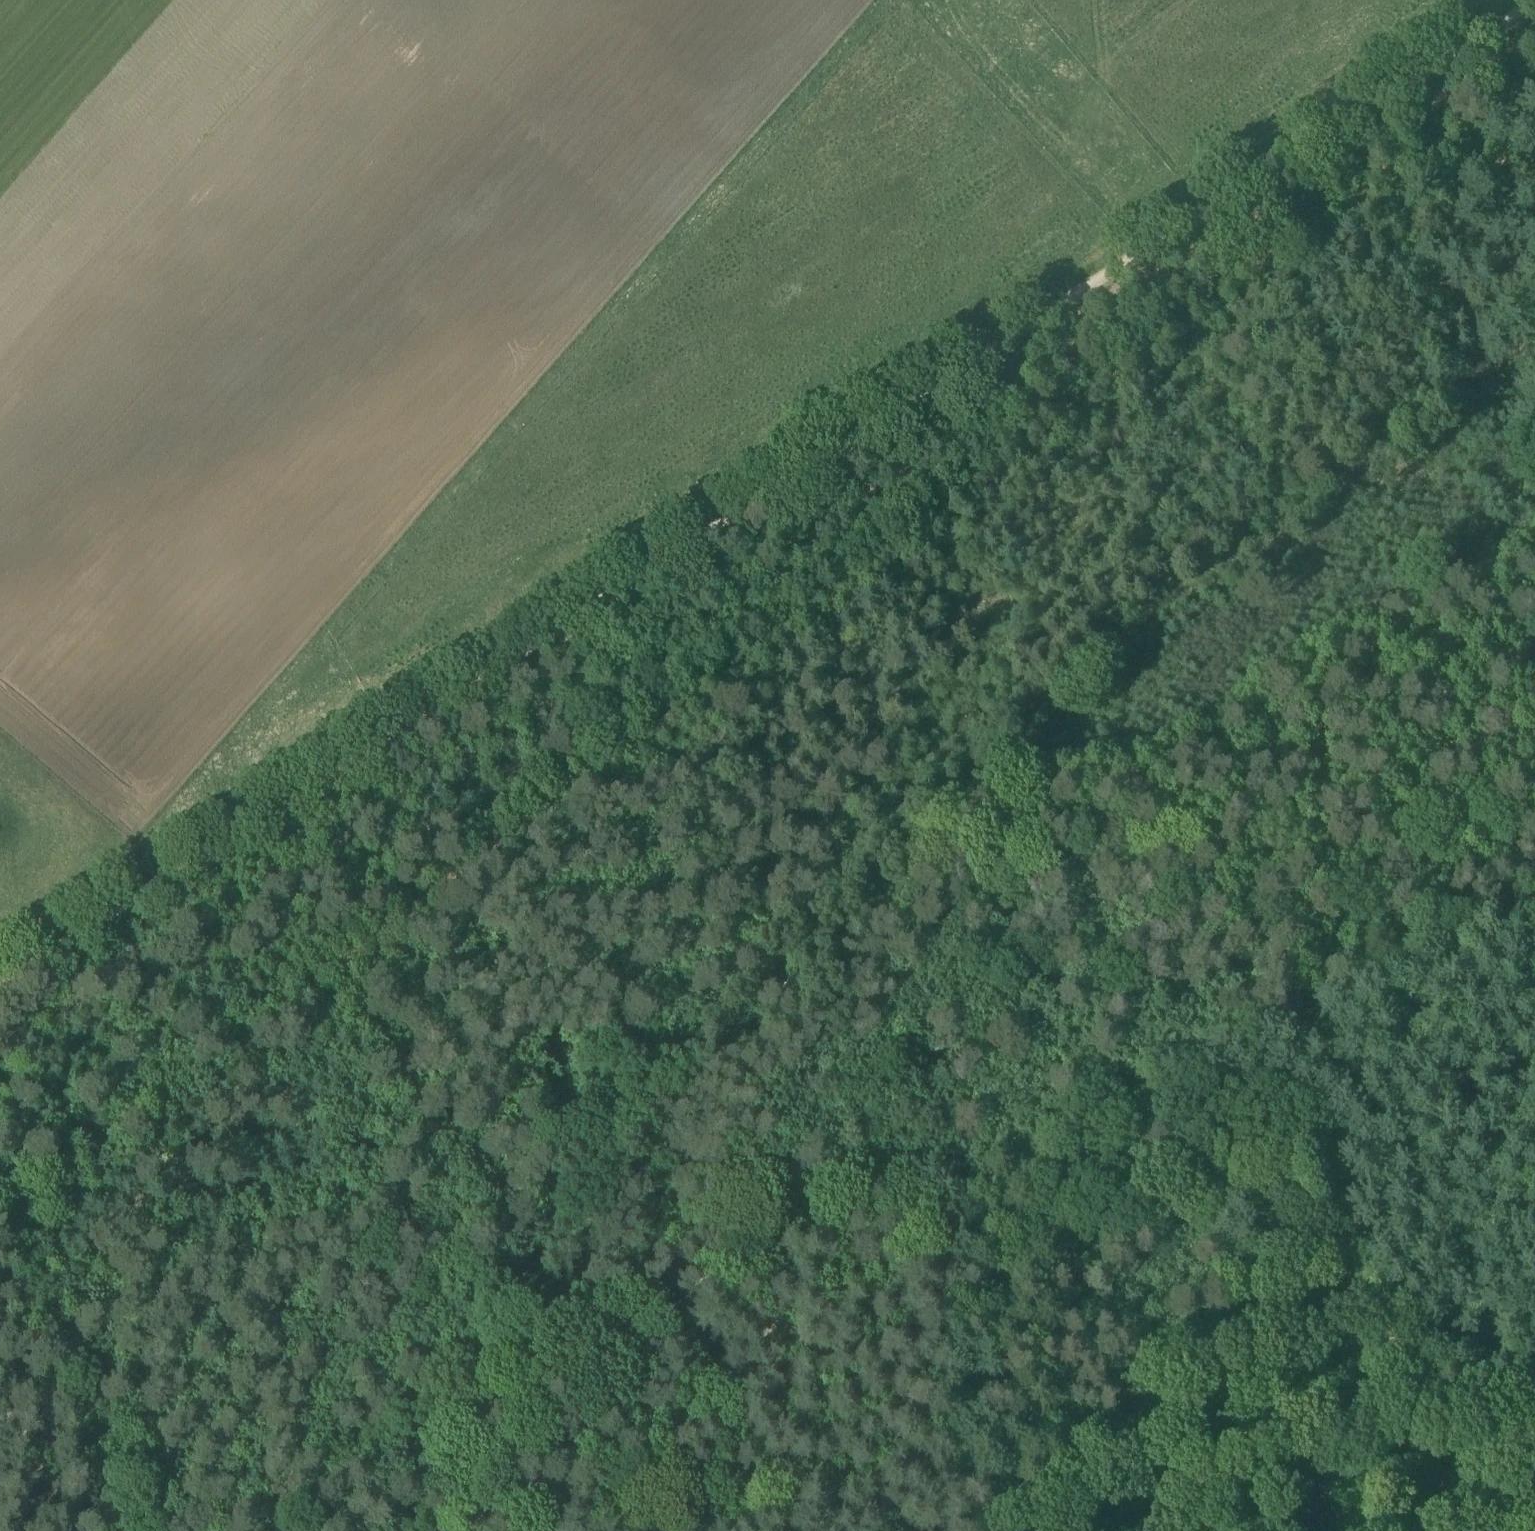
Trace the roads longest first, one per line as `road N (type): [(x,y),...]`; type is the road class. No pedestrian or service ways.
road 1 (track): [(1534,5),(0,993)]
road 2 (track): [(1044,1530),(1248,1320),(1298,1232),(1287,1053),(1295,1030),(1534,931)]
road 3 (track): [(1329,1530),(1248,1320)]

